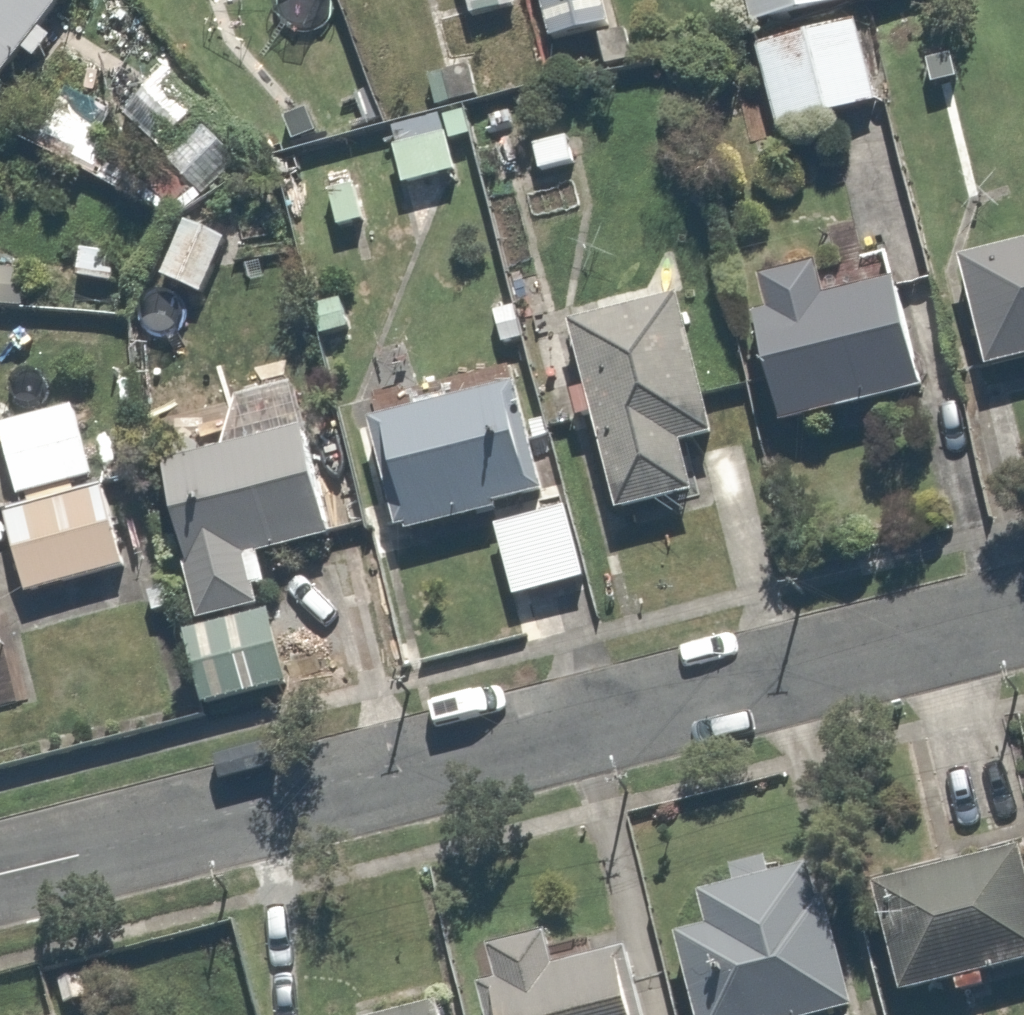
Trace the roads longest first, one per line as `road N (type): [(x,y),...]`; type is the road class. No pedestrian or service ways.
road 1 (residential): [(0,873),(1023,615)]

